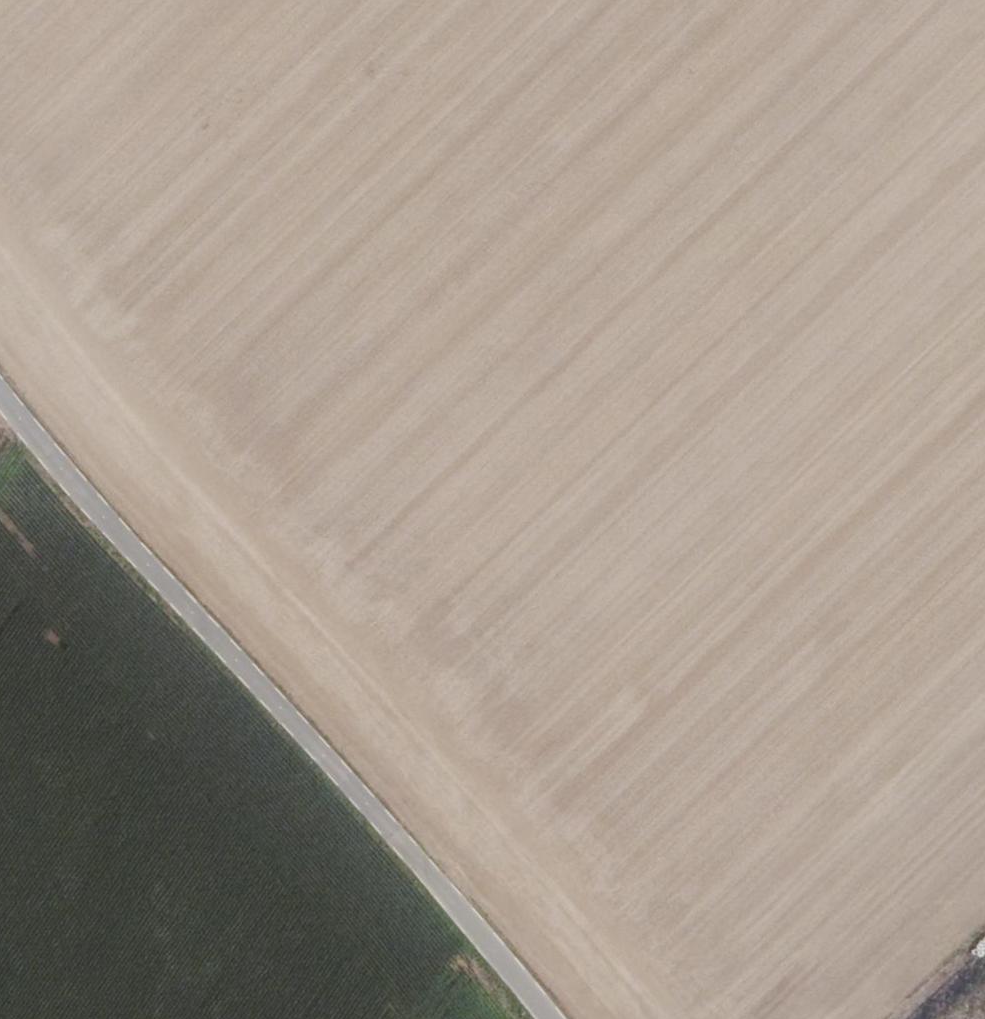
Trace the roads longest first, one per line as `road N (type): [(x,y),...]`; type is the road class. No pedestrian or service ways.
road 1 (unclassified): [(553,1018),(438,864),(37,443),(0,391)]

